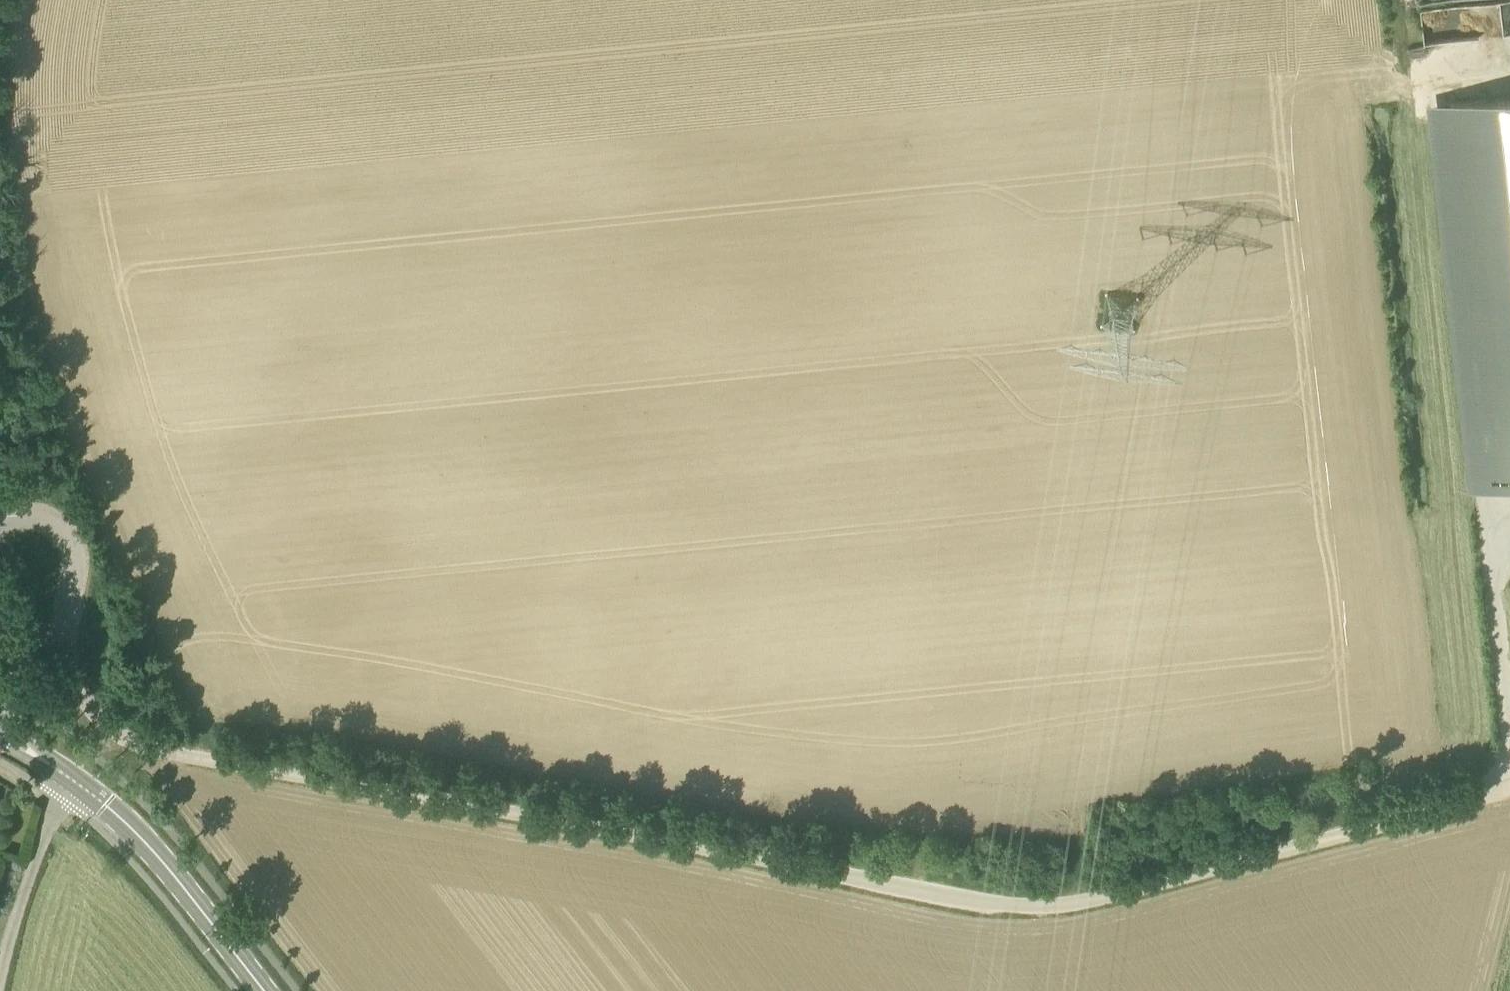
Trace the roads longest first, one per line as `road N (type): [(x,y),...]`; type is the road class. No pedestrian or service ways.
road 1 (unclassified): [(1509,791),(1089,906),(1038,910),(909,893),(136,744),(110,732),(66,667),(76,562),(70,539),(32,517),(0,519)]
road 2 (tertiary): [(261,990),(188,892),(73,775)]
road 3 (unclassified): [(73,775),(21,899),(0,978)]

